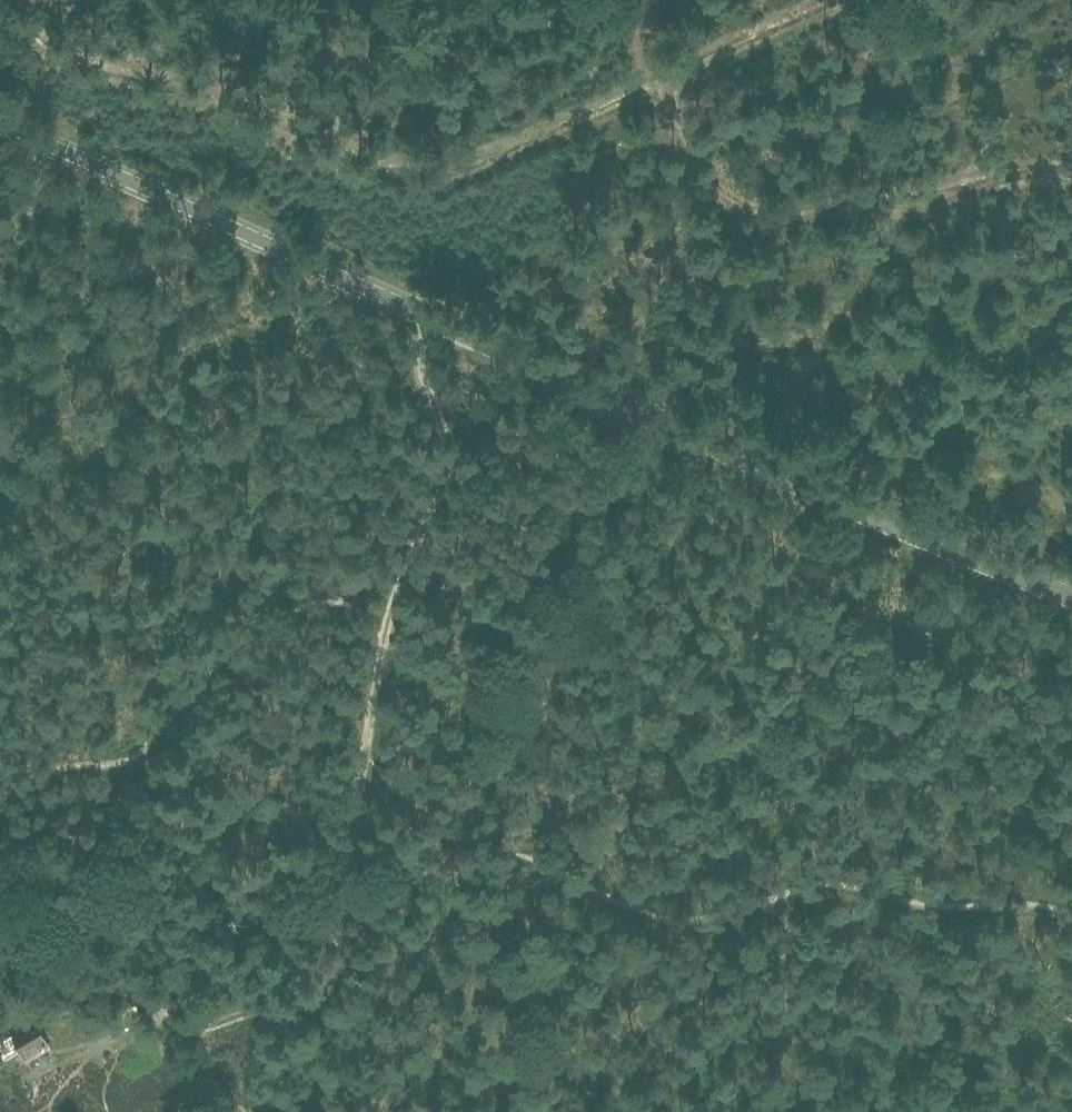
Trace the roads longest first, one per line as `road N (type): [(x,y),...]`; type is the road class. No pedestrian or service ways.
road 1 (tertiary): [(1071,587),(708,441),(0,111)]
road 2 (track): [(820,0),(472,153),(451,152),(23,0)]
road 3 (track): [(1071,914),(1029,905),(918,905),(823,884),(724,918),(653,918),(532,859),(457,835),(413,805),(366,754)]
road 4 (track): [(379,670),(379,636),(368,611),(339,600),(315,602),(209,673),(152,746),(122,763),(44,774),(0,812)]
road 5 (track): [(379,670),(406,542),(417,401),(414,373),(365,280)]

